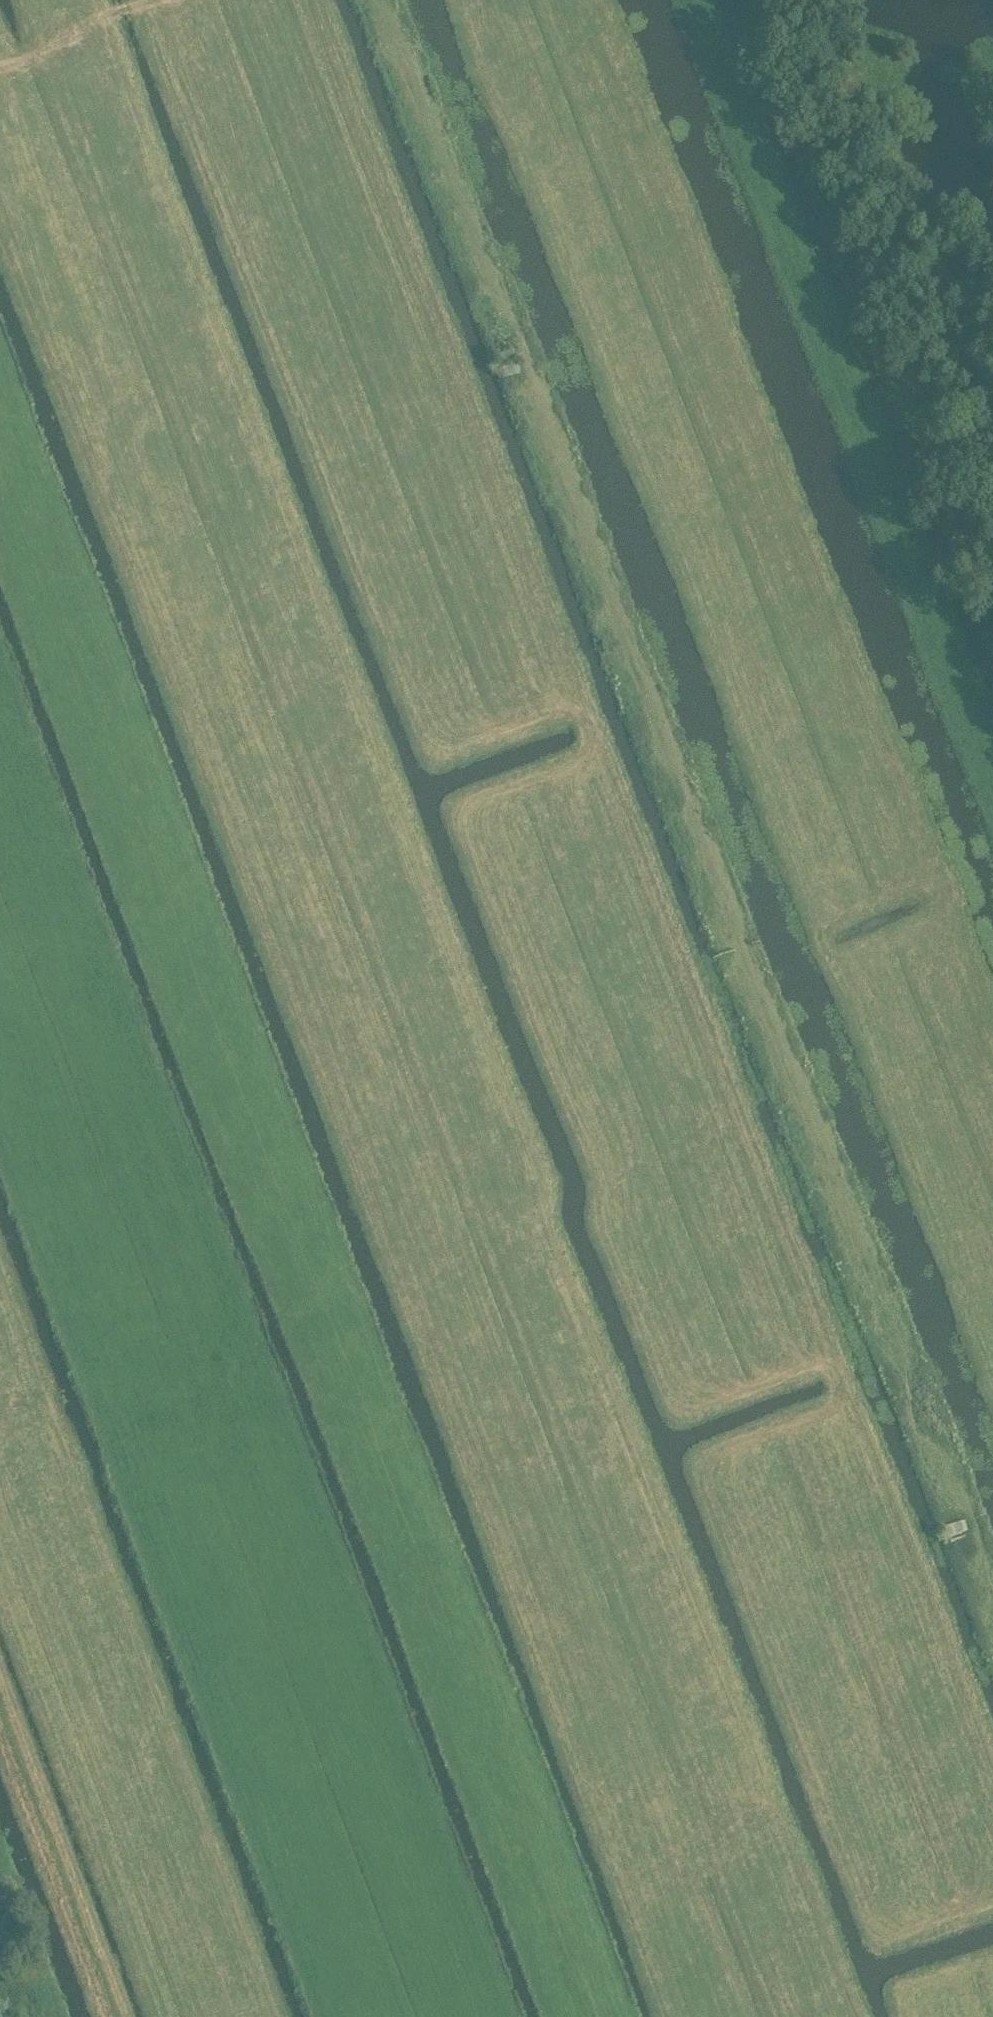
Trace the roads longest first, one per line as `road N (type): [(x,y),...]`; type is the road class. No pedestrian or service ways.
road 1 (track): [(992,766),(696,0)]
road 2 (track): [(113,2016),(0,1708)]

